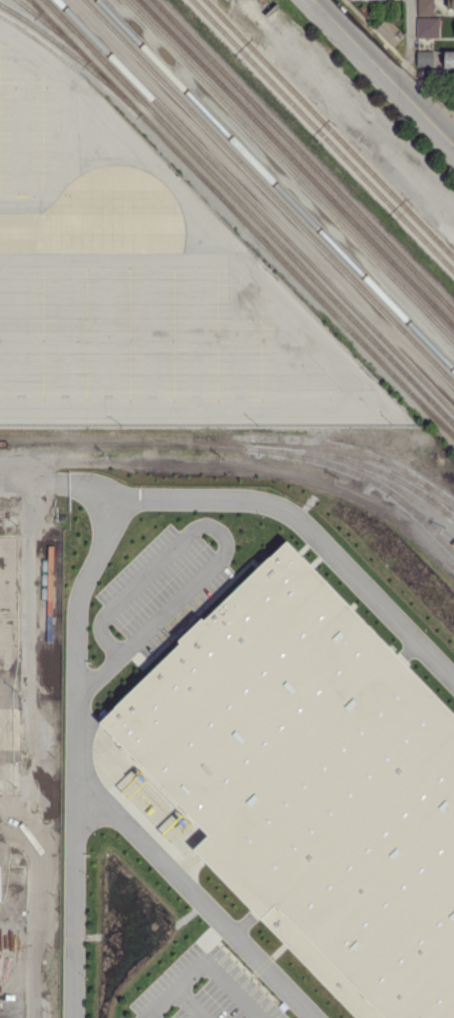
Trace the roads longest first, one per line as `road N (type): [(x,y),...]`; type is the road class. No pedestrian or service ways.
road 1 (track): [(25,490),(18,545),(34,835),(28,1017)]
road 2 (secondary): [(453,144),(316,0)]

